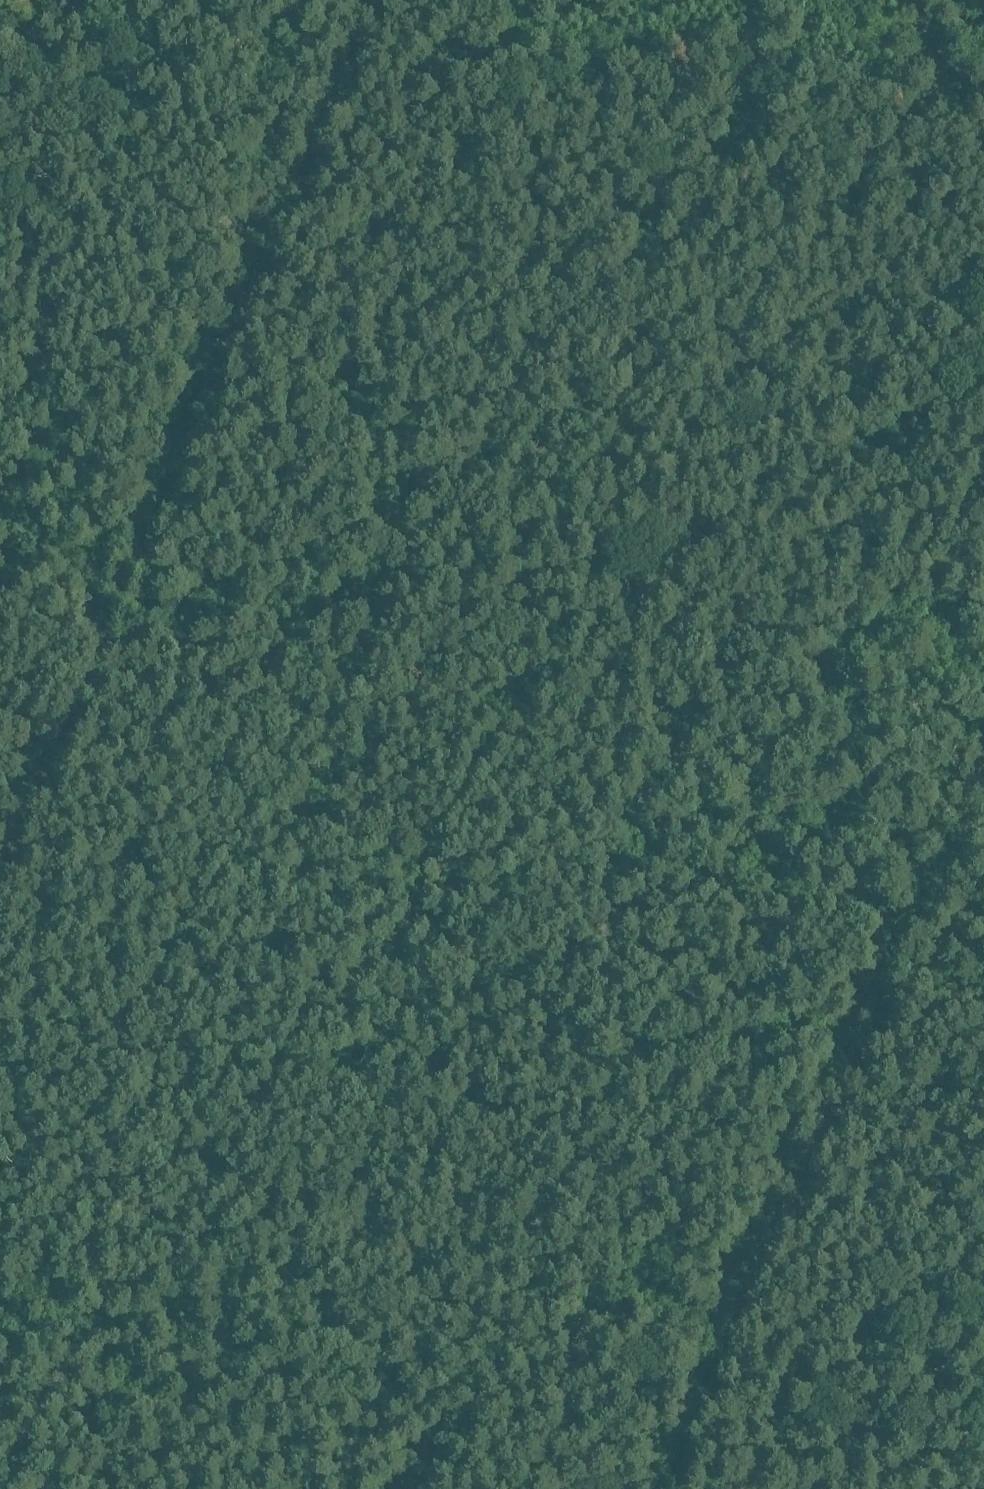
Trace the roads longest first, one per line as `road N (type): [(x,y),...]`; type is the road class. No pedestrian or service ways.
road 1 (track): [(0,873),(381,0)]
road 2 (track): [(0,684),(75,704),(856,1026)]
road 3 (track): [(660,1488),(856,1026),(983,750)]

